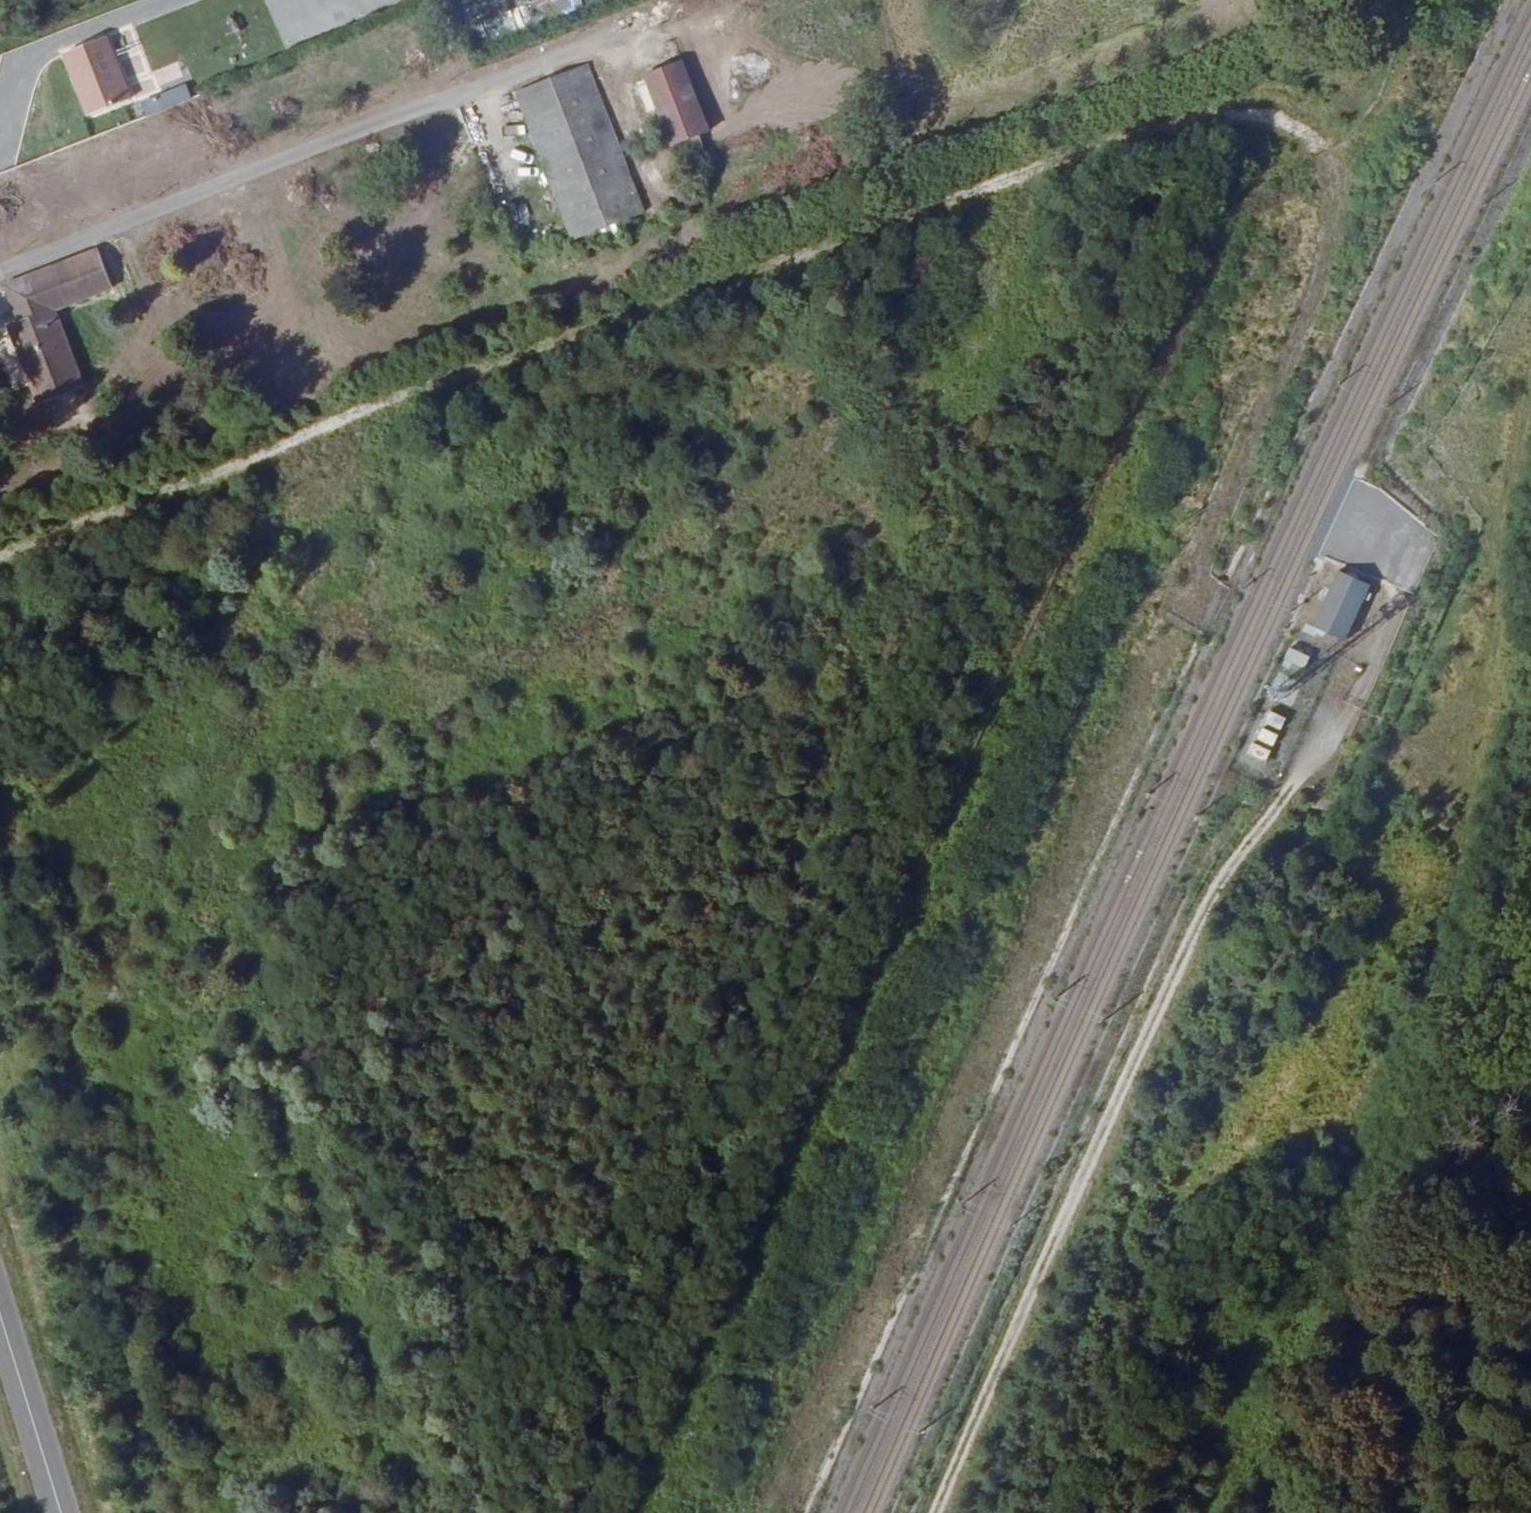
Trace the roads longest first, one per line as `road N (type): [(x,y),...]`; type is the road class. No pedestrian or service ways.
road 1 (track): [(1321,156),(1289,129),(1250,117),(1171,128),(0,539)]
road 2 (secondary): [(0,1321),(59,1512)]

